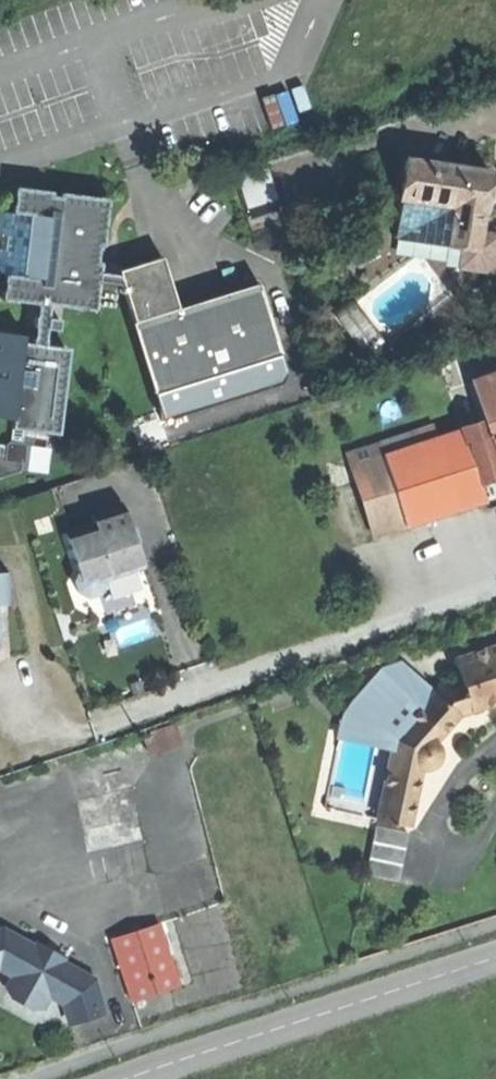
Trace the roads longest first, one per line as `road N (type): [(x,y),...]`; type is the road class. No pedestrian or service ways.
road 1 (unclassified): [(128,1078),(495,957)]

